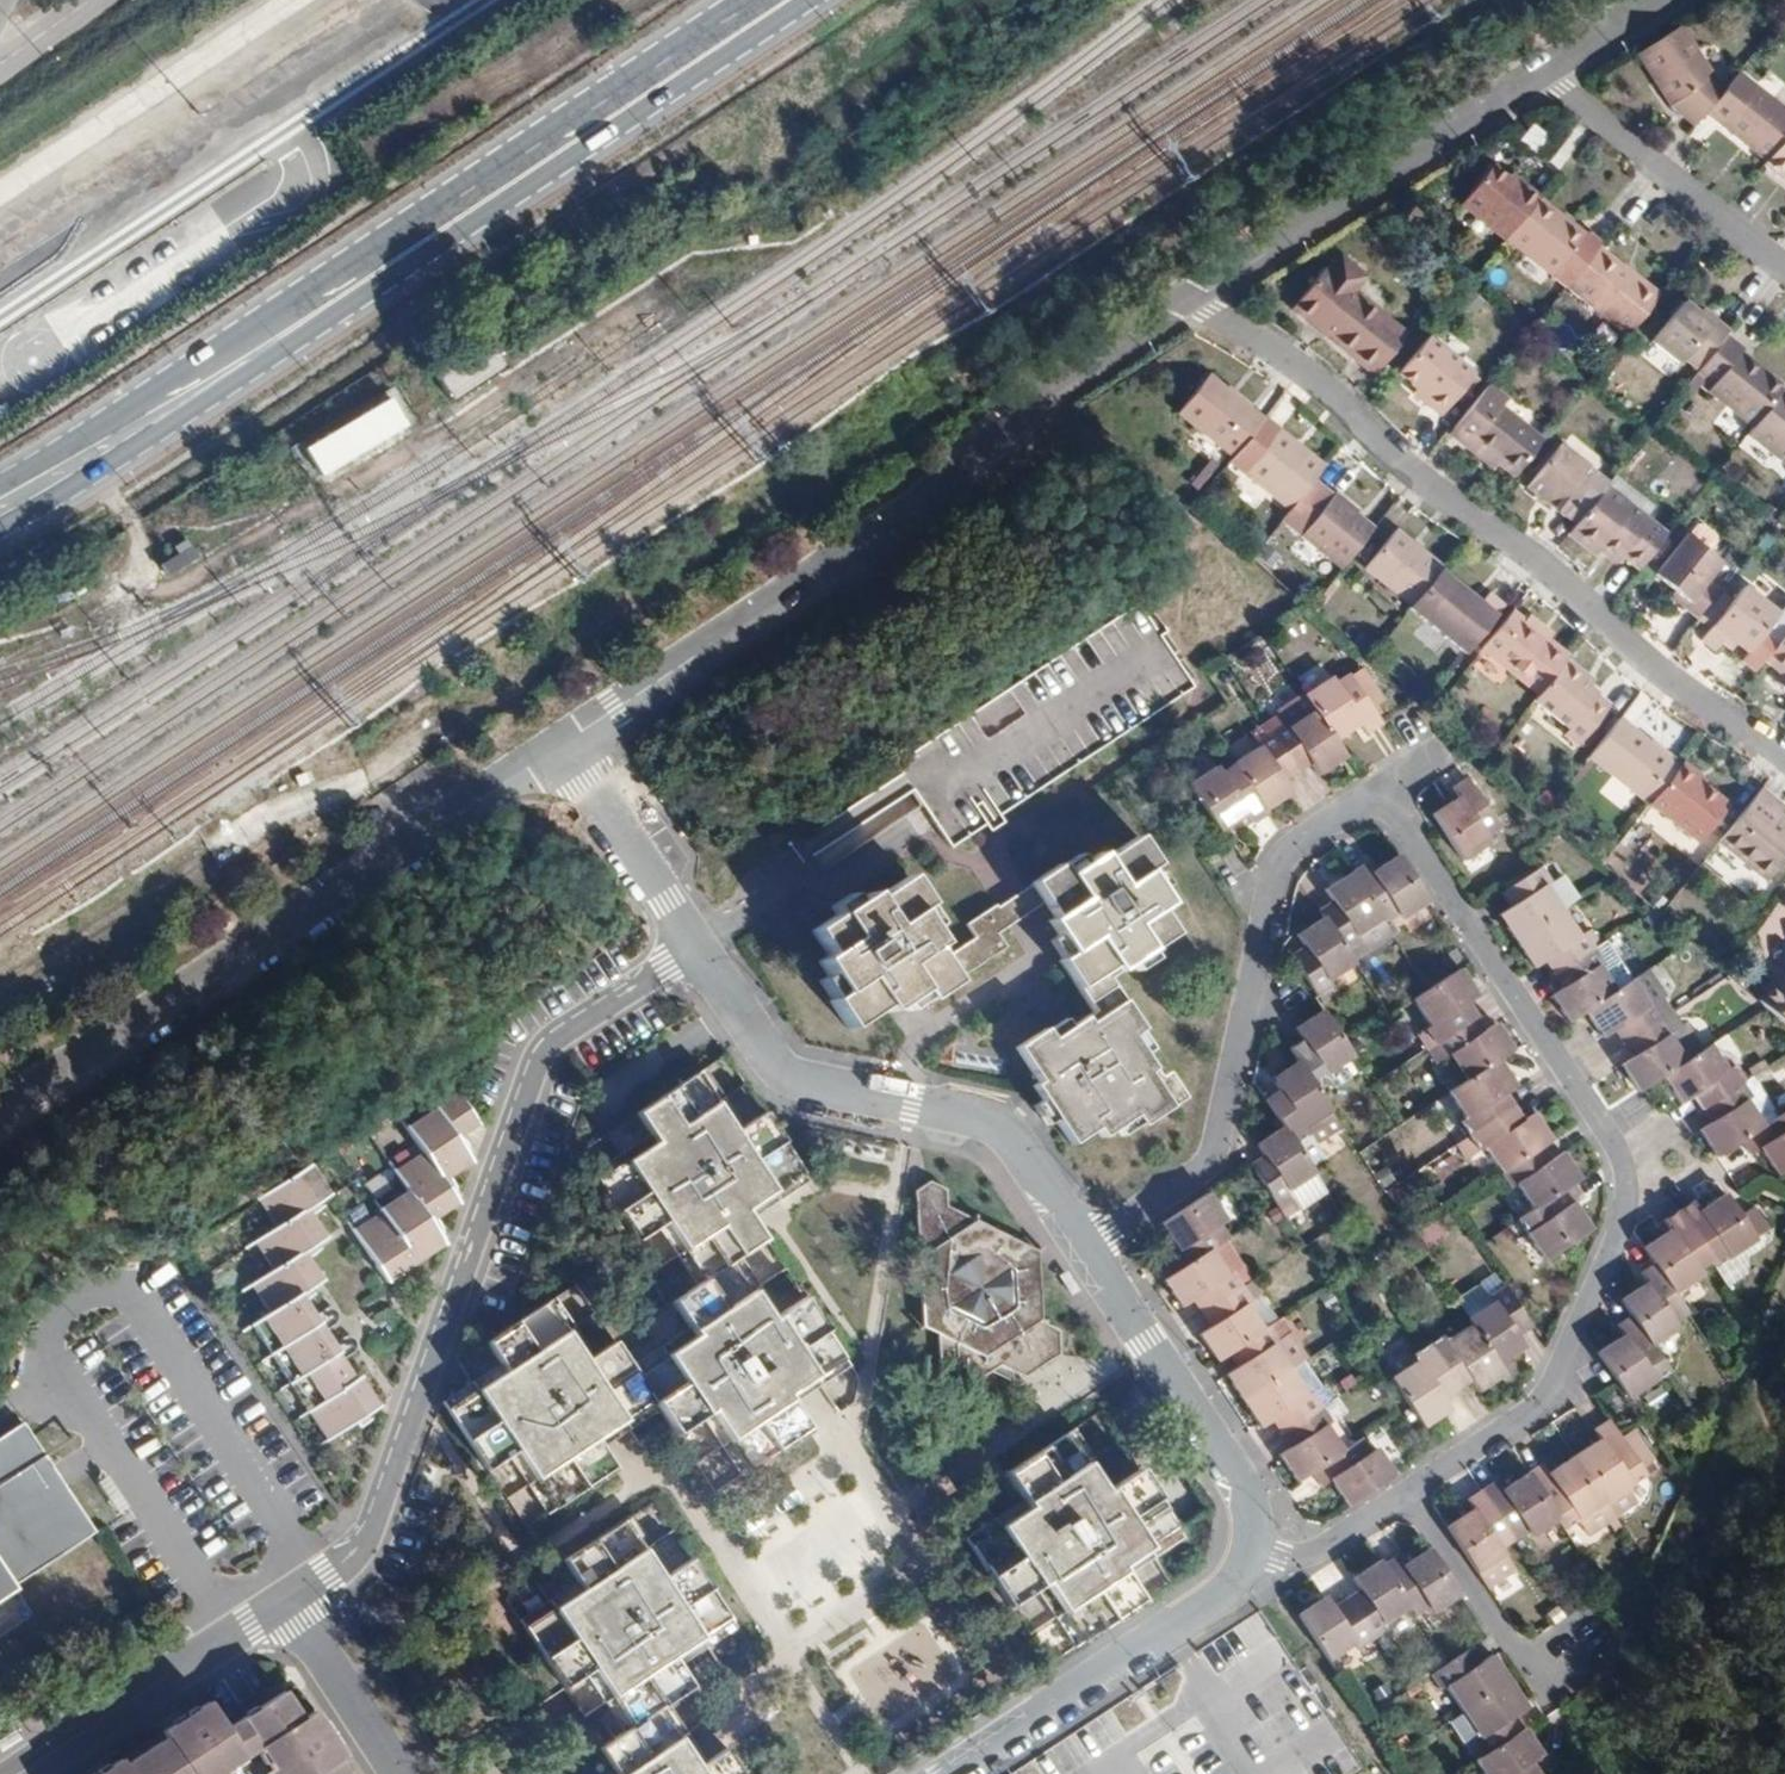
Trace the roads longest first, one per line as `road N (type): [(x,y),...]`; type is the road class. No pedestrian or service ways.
road 1 (residential): [(1380,788),(1616,1144),(1626,1204),(1545,1396),(1310,1557),(1252,1553)]
road 2 (residential): [(285,1601),(369,1543),(541,1061),(556,1041),(698,949)]
road 3 (residential): [(569,741),(925,505),(1051,386),(1197,298)]
road 4 (residential): [(1197,298),(1784,763)]
road 5 (residential): [(0,1111),(569,741)]
road 6 (residential): [(1085,1246),(1209,1162),(1276,868),(1301,837),(1380,788)]
road 7 (residential): [(698,949),(779,1072),(986,1122),(1027,1157),(1085,1246)]
road 8 (primary): [(372,268),(785,0)]
road 9 (primary): [(0,532),(136,451),(372,268)]
road 10 (primary): [(372,268),(0,482)]
road 11 (residential): [(1197,298),(1544,77)]
road 12 (residential): [(1252,1553),(1217,1603),(949,1773)]
road 13 (residential): [(1085,1246),(1242,1482),(1252,1553)]
road 14 (residential): [(285,1601),(19,1773)]
road 15 (residential): [(1544,77),(1784,271)]
road 16 (residential): [(569,741),(698,949)]
road 17 (residential): [(401,1773),(285,1601)]
road 18 (residential): [(1544,77),(1660,0)]

